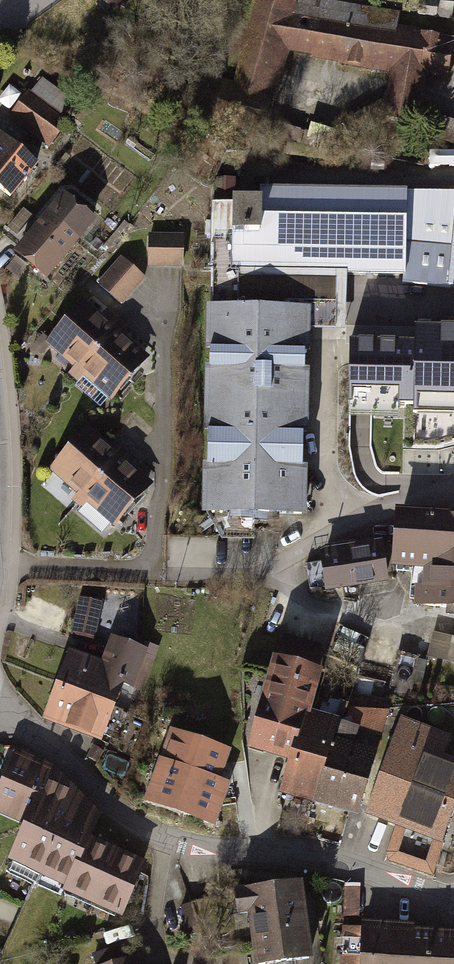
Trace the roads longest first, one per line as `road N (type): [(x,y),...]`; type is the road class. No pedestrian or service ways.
road 1 (residential): [(453,899),(331,860),(165,841),(110,806),(0,711)]

